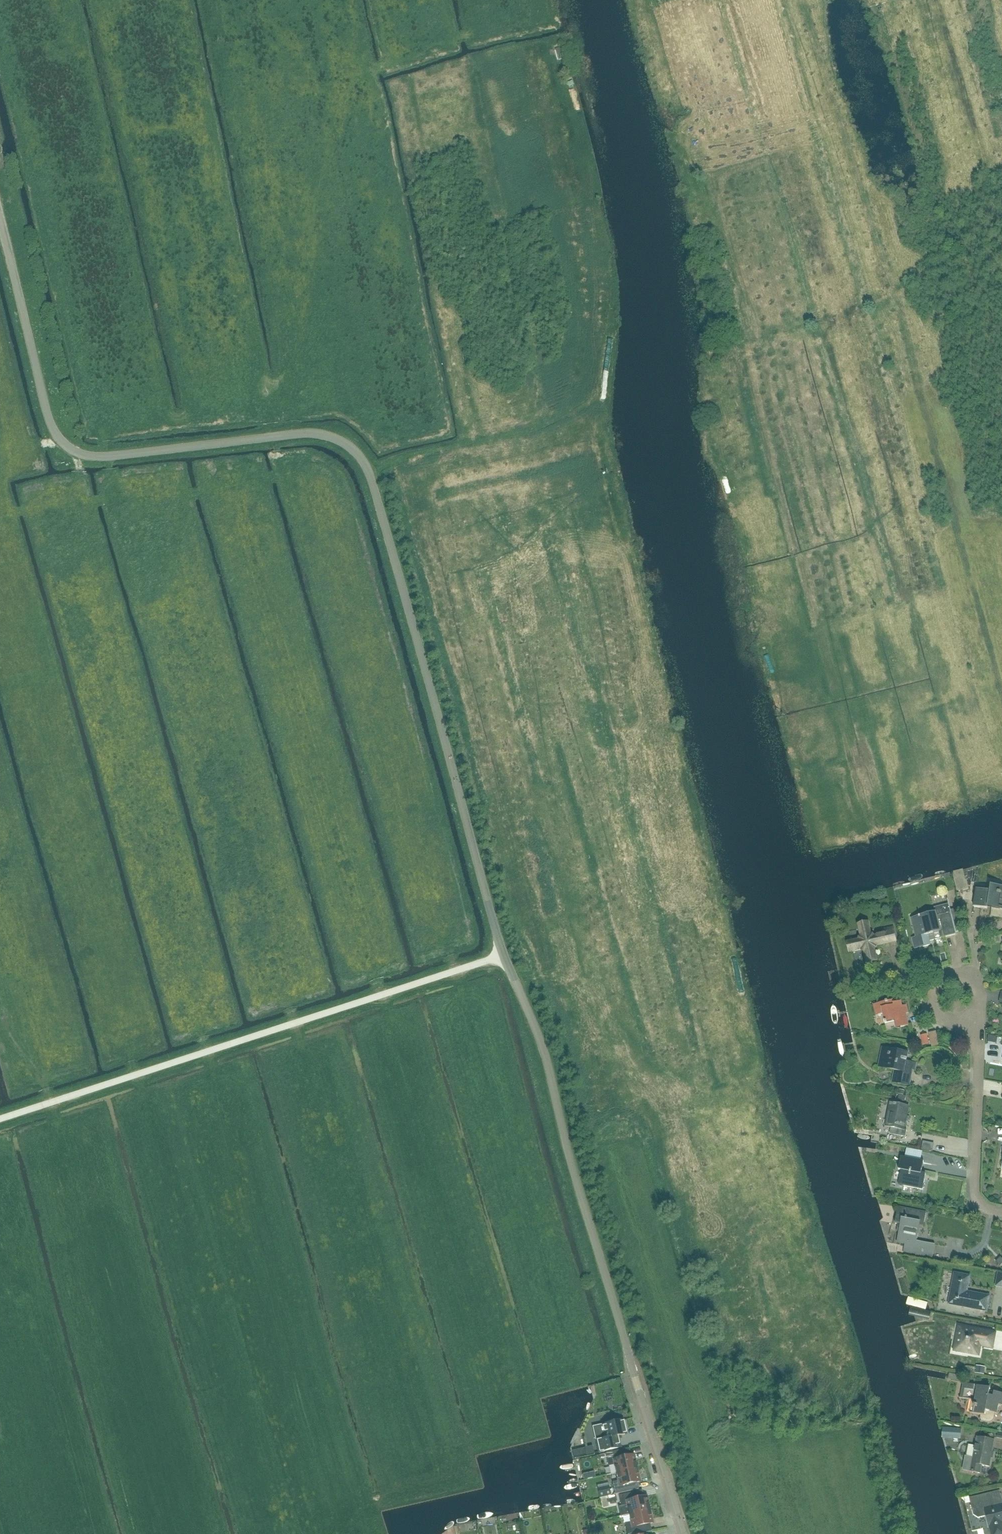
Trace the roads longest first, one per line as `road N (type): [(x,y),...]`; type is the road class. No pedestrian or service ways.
road 1 (tertiary): [(504,955),(361,459),(341,441),(306,433),(107,457),(72,451),(49,423),(0,222)]
road 2 (tertiary): [(683,1533),(538,1042),(504,955)]
road 3 (unclassified): [(504,955),(0,1119)]
road 4 (unclassified): [(980,1055),(977,992),(965,978),(947,977),(933,991),(936,1010),(967,1028),(978,1048)]
road 5 (unclassified): [(1001,1211),(974,1195),(980,1055)]

